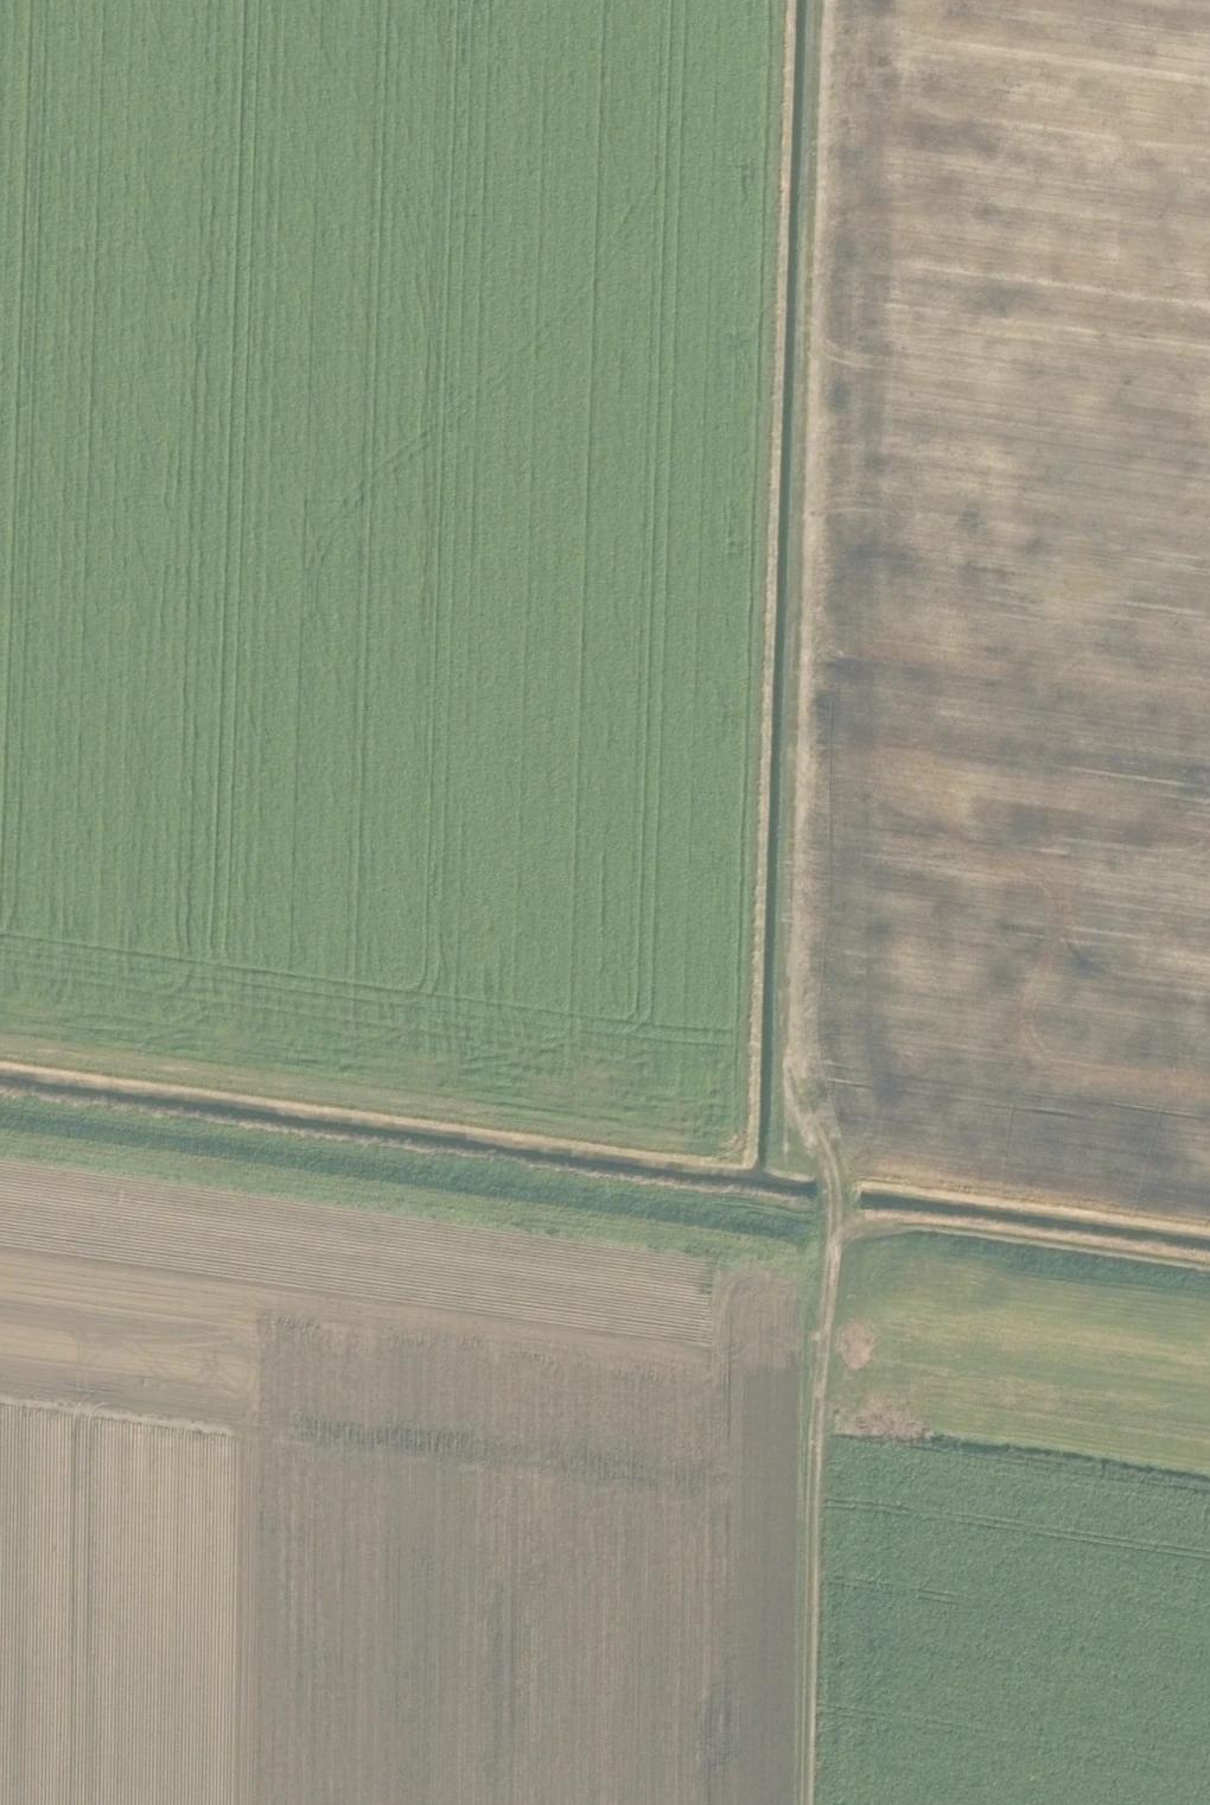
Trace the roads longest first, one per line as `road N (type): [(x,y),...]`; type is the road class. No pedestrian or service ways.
road 1 (track): [(808,1804),(830,1194),(824,1152),(778,1025),(813,0)]

